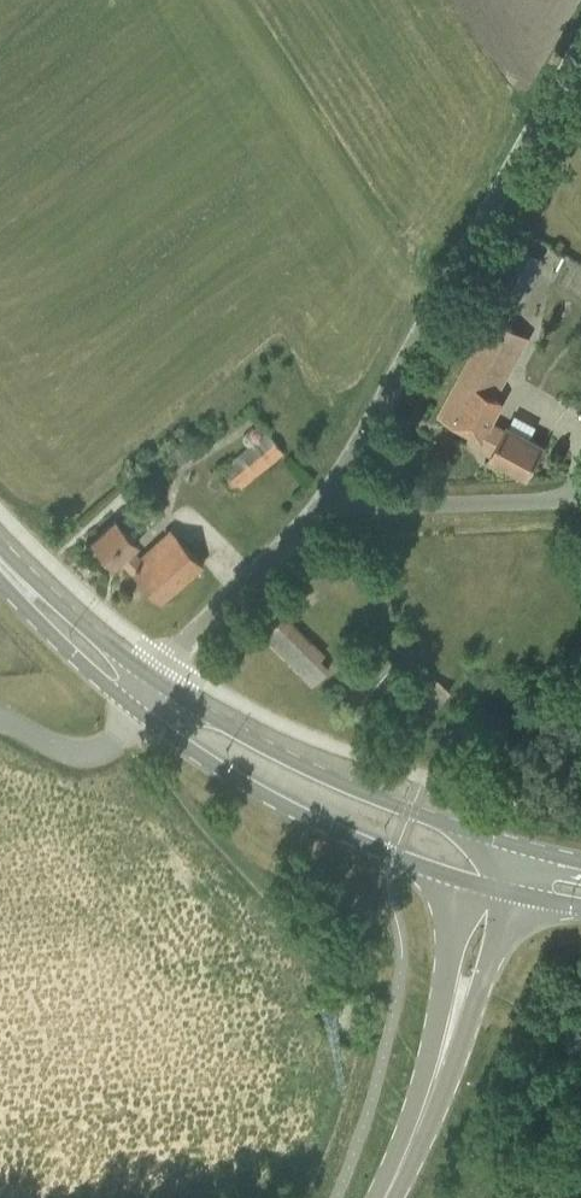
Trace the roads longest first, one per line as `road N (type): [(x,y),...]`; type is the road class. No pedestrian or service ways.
road 1 (unclassified): [(331,501),(580,46)]
road 2 (primary): [(507,844),(338,783),(161,686)]
road 3 (primary): [(139,716),(325,829),(473,884)]
road 4 (unclassified): [(161,686),(195,637),(331,501)]
road 5 (unclassified): [(331,501),(580,502)]
road 6 (secondary): [(385,1197),(456,1020)]
road 7 (primary): [(20,580),(48,632),(139,716)]
road 8 (primary): [(161,686),(20,580)]
road 9 (unclassified): [(0,729),(93,755),(116,746),(139,716)]
road 10 (secondary): [(473,884),(448,971),(456,1020)]
road 11 (secondary): [(456,1020),(483,979),(508,894)]

